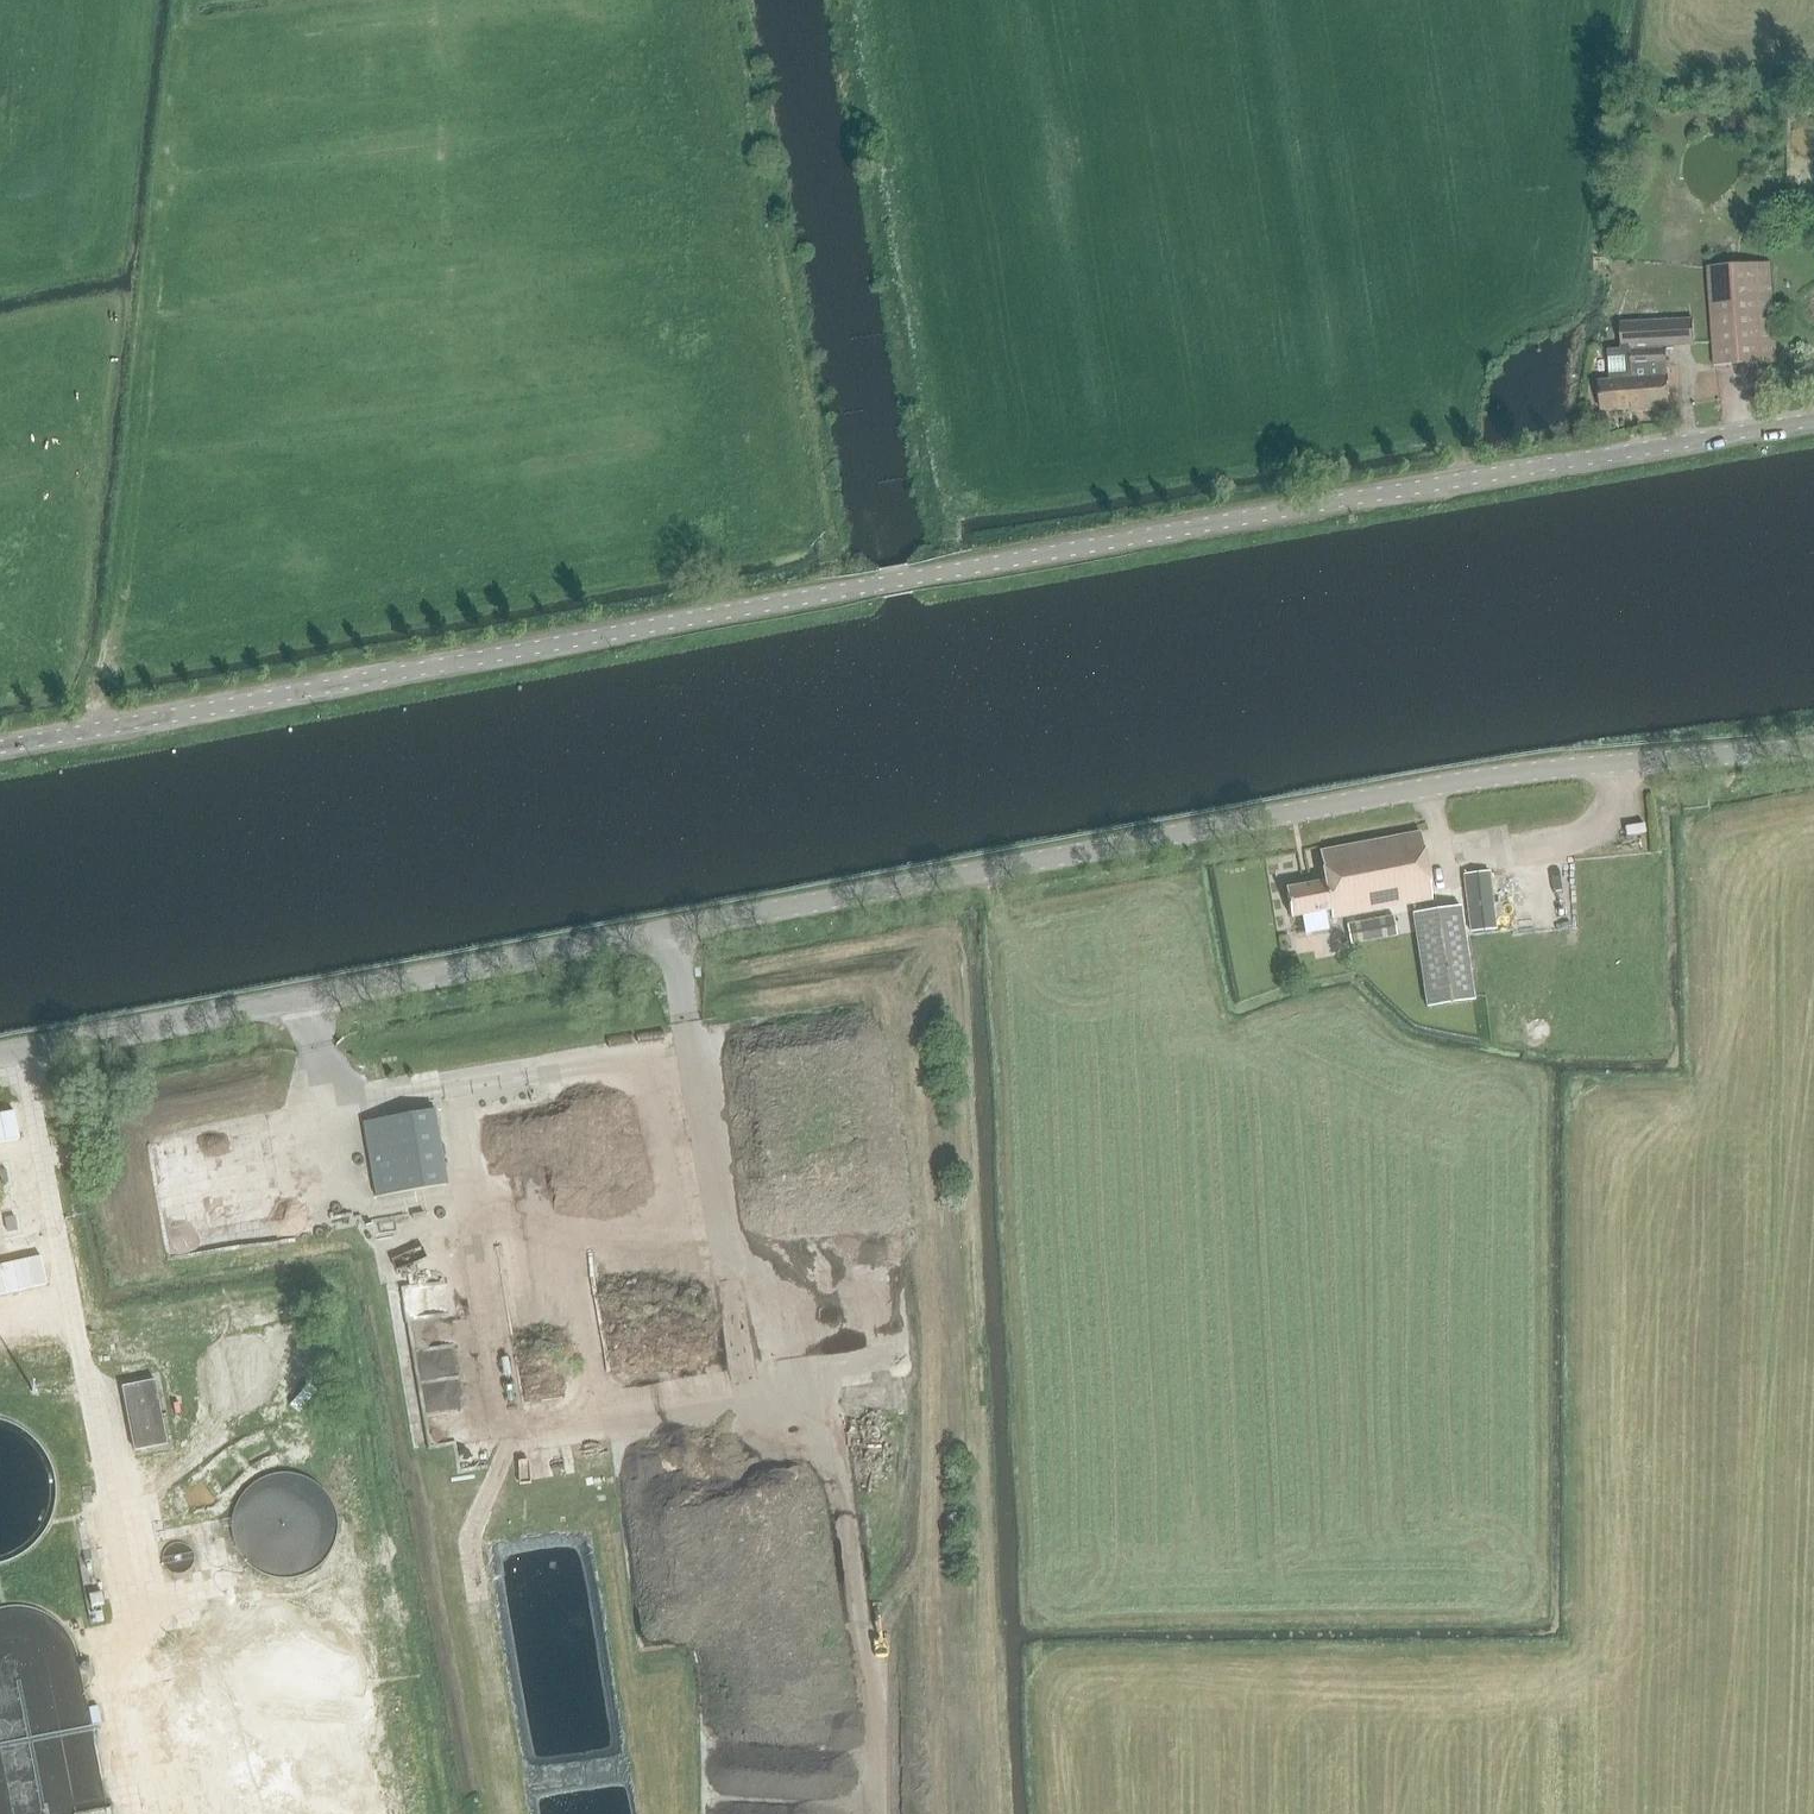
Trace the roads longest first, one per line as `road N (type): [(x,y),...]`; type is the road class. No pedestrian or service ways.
road 1 (tertiary): [(0,749),(909,577),(1813,419)]
road 2 (tertiary): [(0,1056),(1380,794),(1813,743)]

